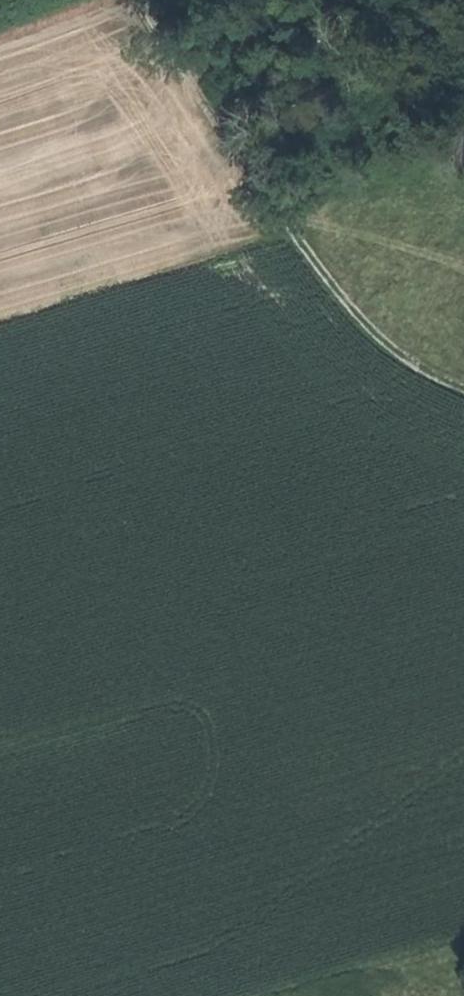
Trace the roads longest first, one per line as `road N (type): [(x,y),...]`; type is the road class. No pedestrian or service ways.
road 1 (track): [(140,0),(193,89),(371,327),(463,387)]

